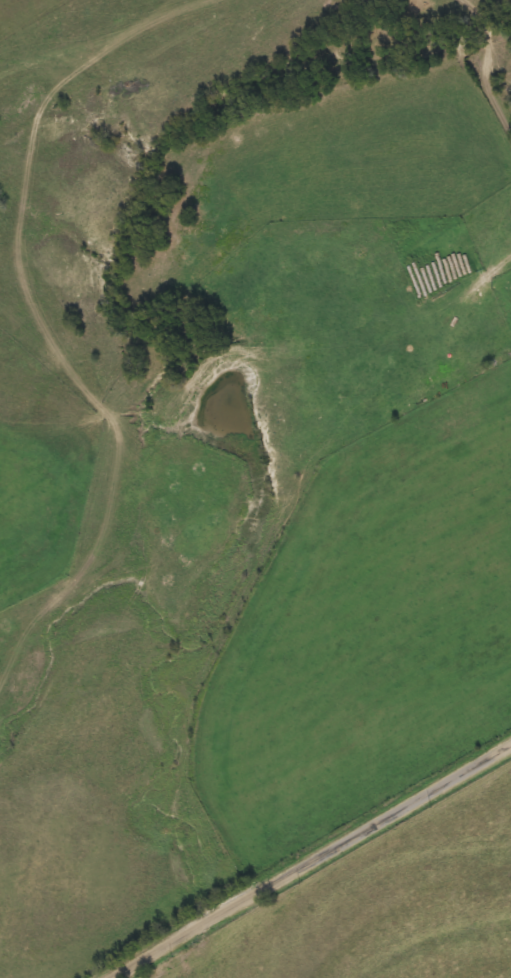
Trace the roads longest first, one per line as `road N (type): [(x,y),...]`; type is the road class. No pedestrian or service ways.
road 1 (residential): [(118,977),(510,749)]

